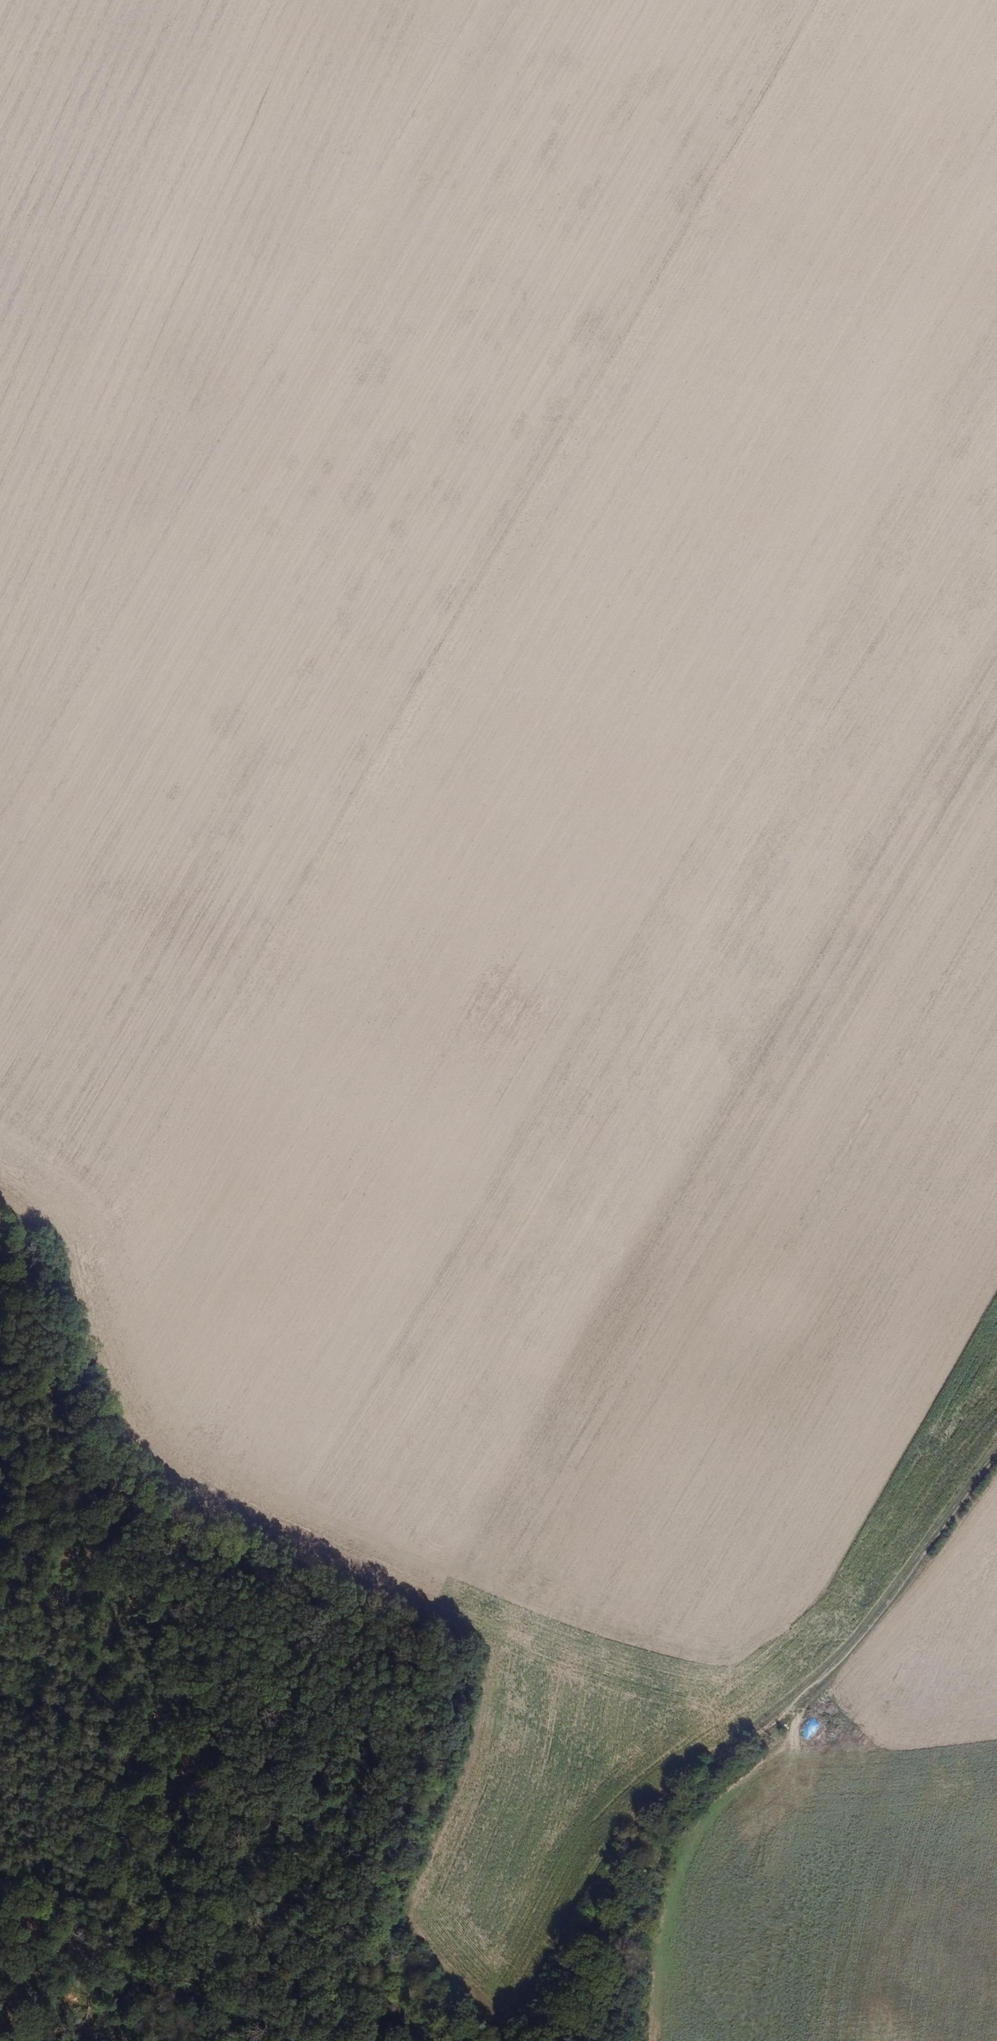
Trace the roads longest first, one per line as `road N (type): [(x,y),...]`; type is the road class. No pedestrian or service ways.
road 1 (track): [(503,2040),(613,1844),(836,1658),(996,1460)]
road 2 (track): [(0,1865),(301,2040)]

